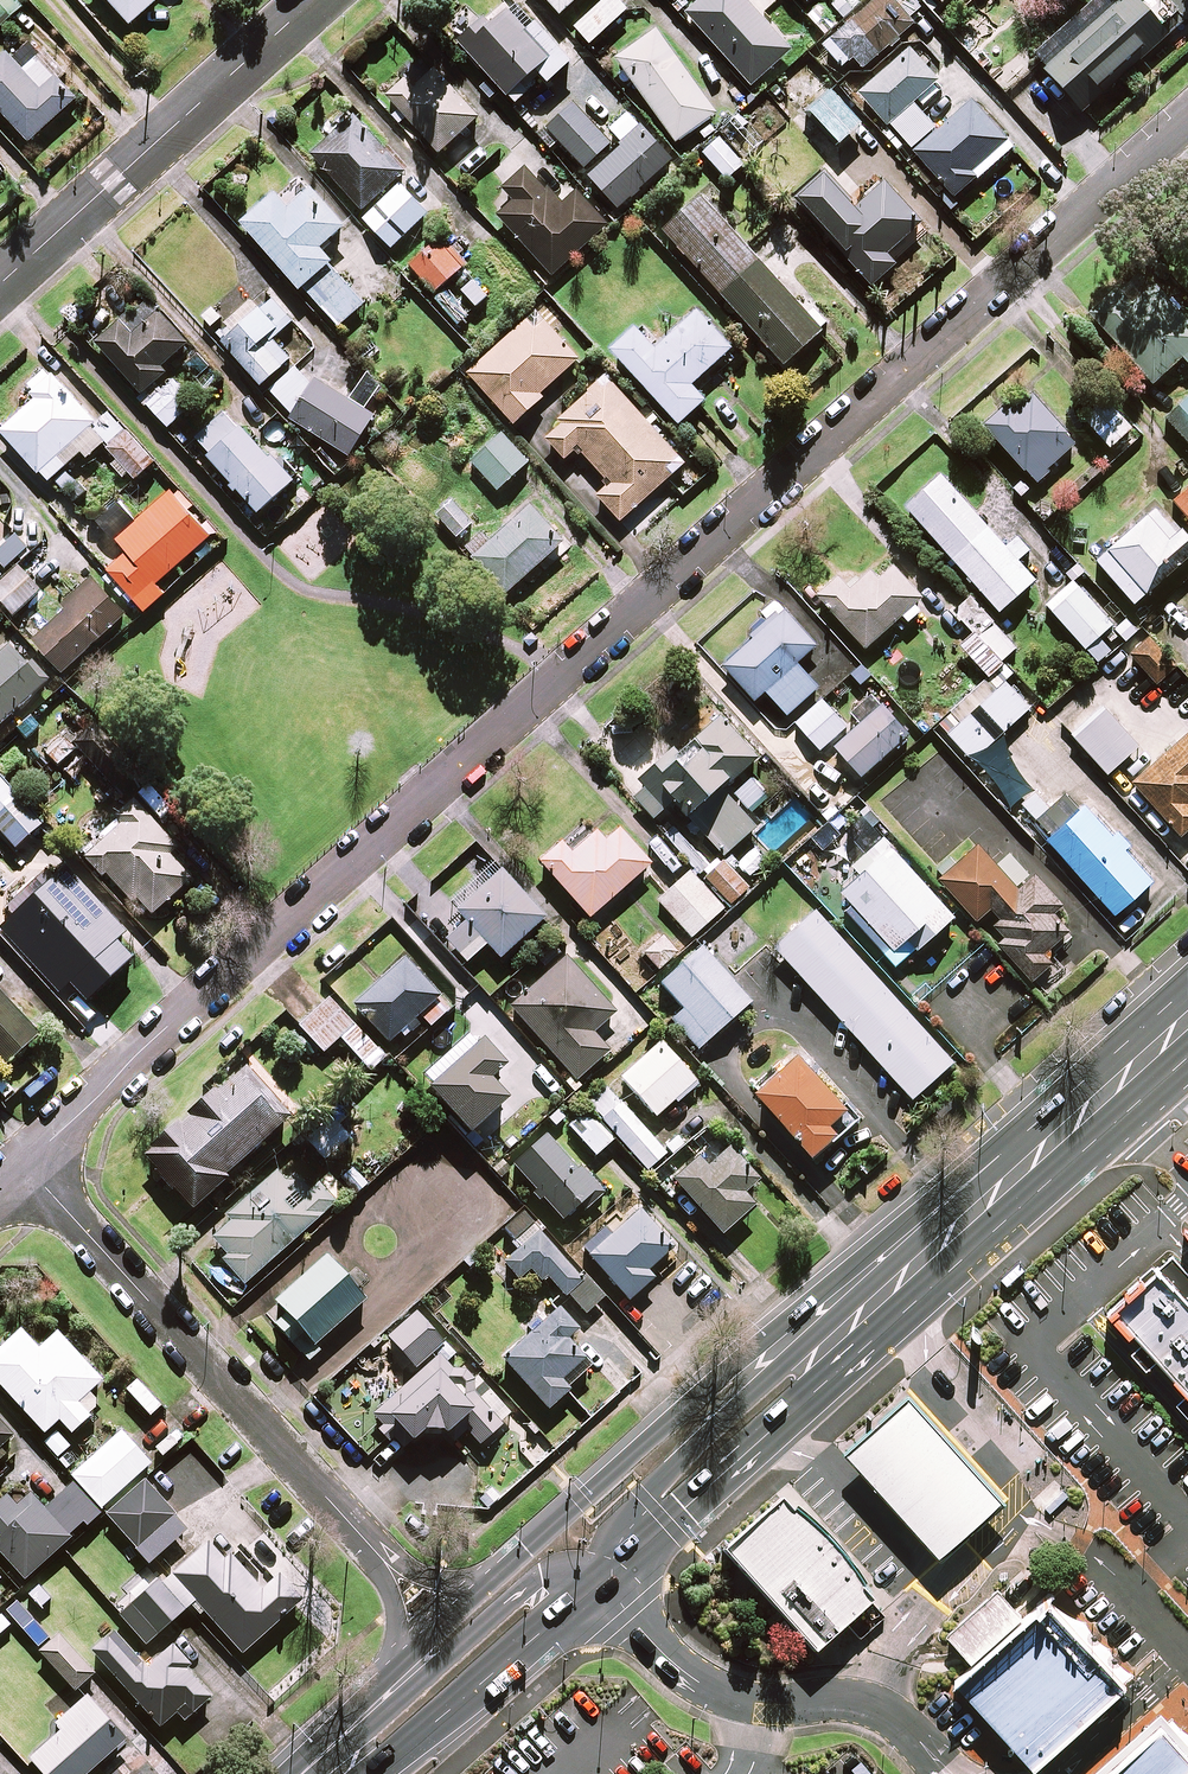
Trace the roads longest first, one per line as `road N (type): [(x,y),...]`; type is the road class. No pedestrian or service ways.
road 1 (residential): [(24,1166),(1187,117)]
road 2 (residential): [(375,1552),(24,1166)]
road 3 (residential): [(314,0),(0,283)]
road 4 (residential): [(948,1773),(880,1710),(763,1707),(720,1695),(662,1654),(600,1584)]
road 5 (secondary): [(882,1297),(1187,1022)]
road 6 (secondary): [(882,1297),(809,1395),(600,1584)]
road 7 (secondary): [(475,1596),(729,1368),(777,1352)]
road 8 (secondary): [(600,1584),(395,1754),(353,1773)]
road 9 (secondary): [(600,1584),(619,1520),(757,1391),(777,1352)]
road 10 (secondary): [(402,1682),(451,1655),(541,1574),(575,1571),(600,1584)]
road 11 (residential): [(402,1682),(375,1552)]

